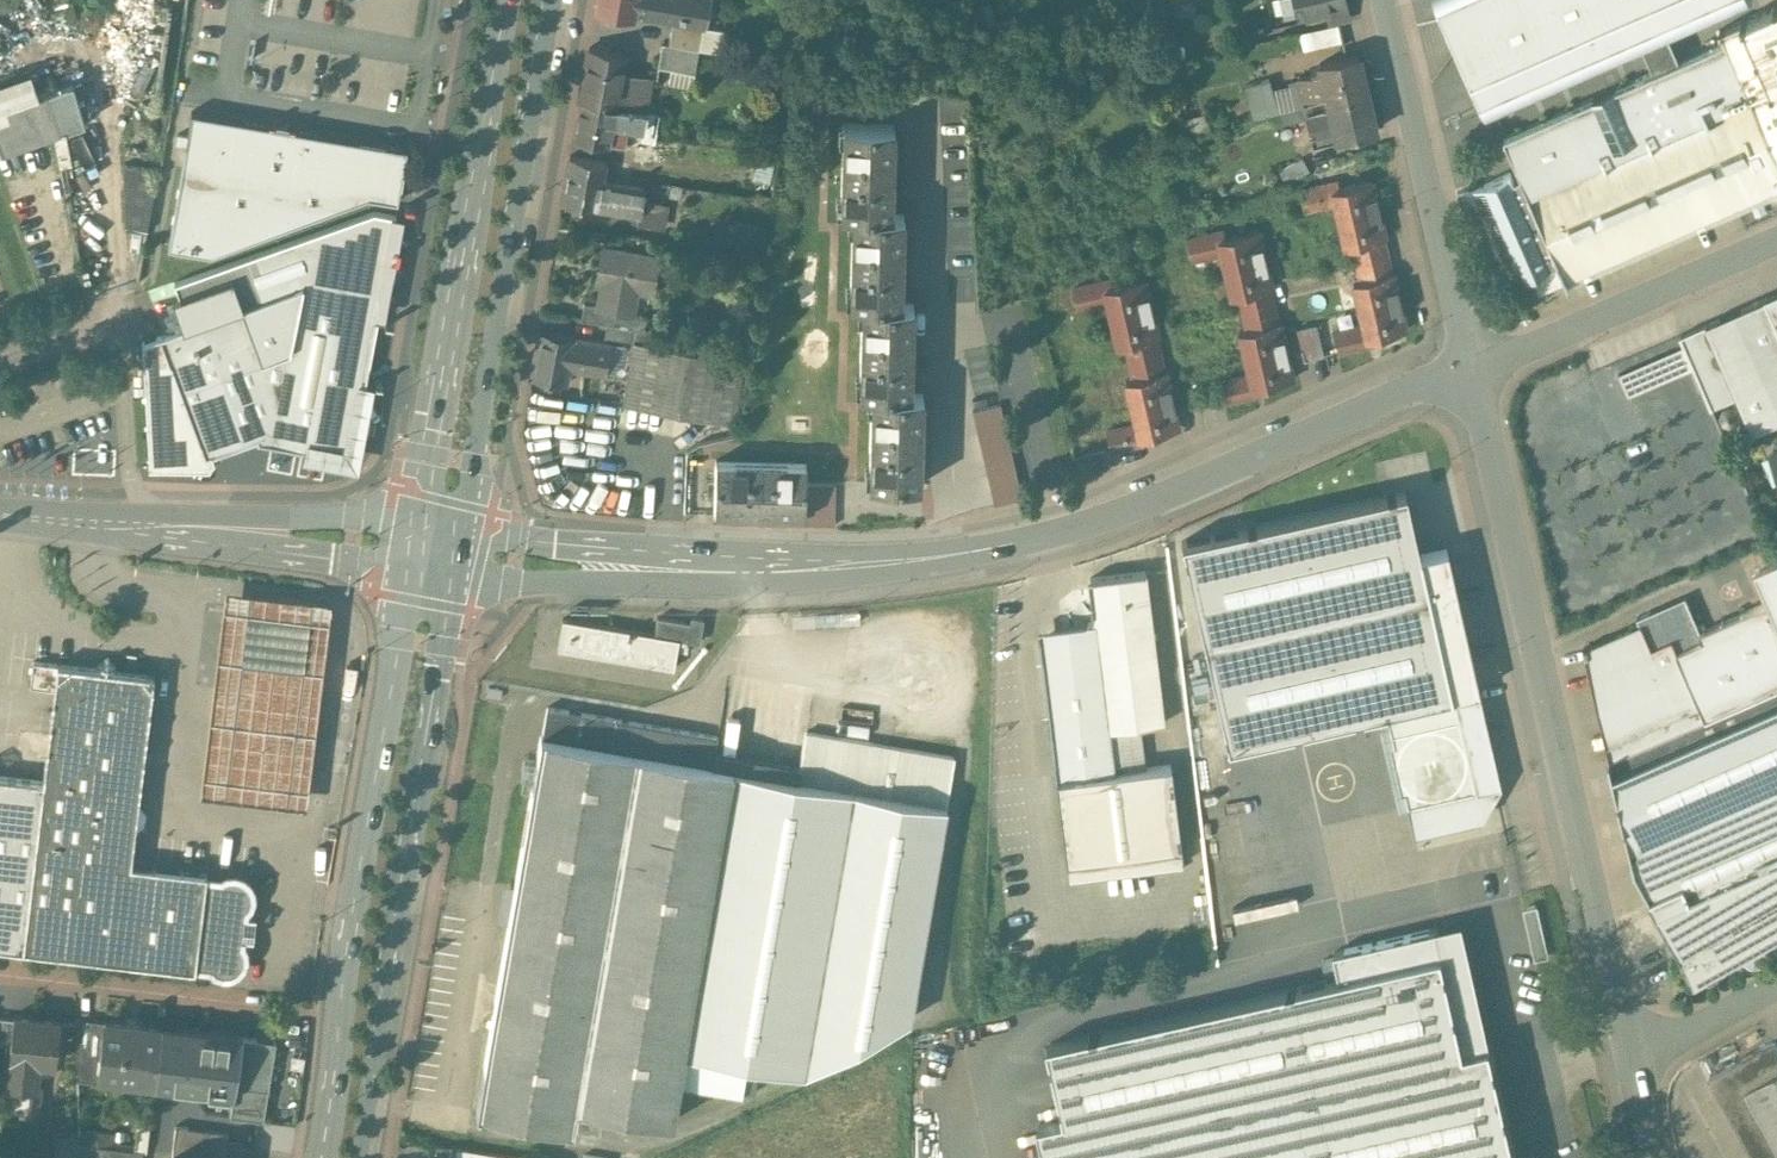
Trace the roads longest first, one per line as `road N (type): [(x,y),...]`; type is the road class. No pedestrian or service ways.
road 1 (residential): [(458,558),(807,568),(942,559),(1079,527),(1466,368)]
road 2 (residential): [(1631,1051),(1466,368)]
road 3 (secondary): [(412,553),(321,1157)]
road 4 (secondary): [(359,1157),(458,558)]
road 5 (secondary): [(504,0),(412,553)]
road 6 (residential): [(412,553),(0,513)]
road 7 (secondary): [(458,558),(520,183)]
road 8 (residential): [(1466,368),(1382,0)]
road 9 (residential): [(1466,368),(1776,237)]
road 10 (residential): [(0,969),(255,1001)]
road 11 (secondary): [(520,183),(552,0)]
road 12 (secondary): [(520,183),(541,0)]
road 13 (residential): [(1776,984),(1684,1035),(1631,1051)]

